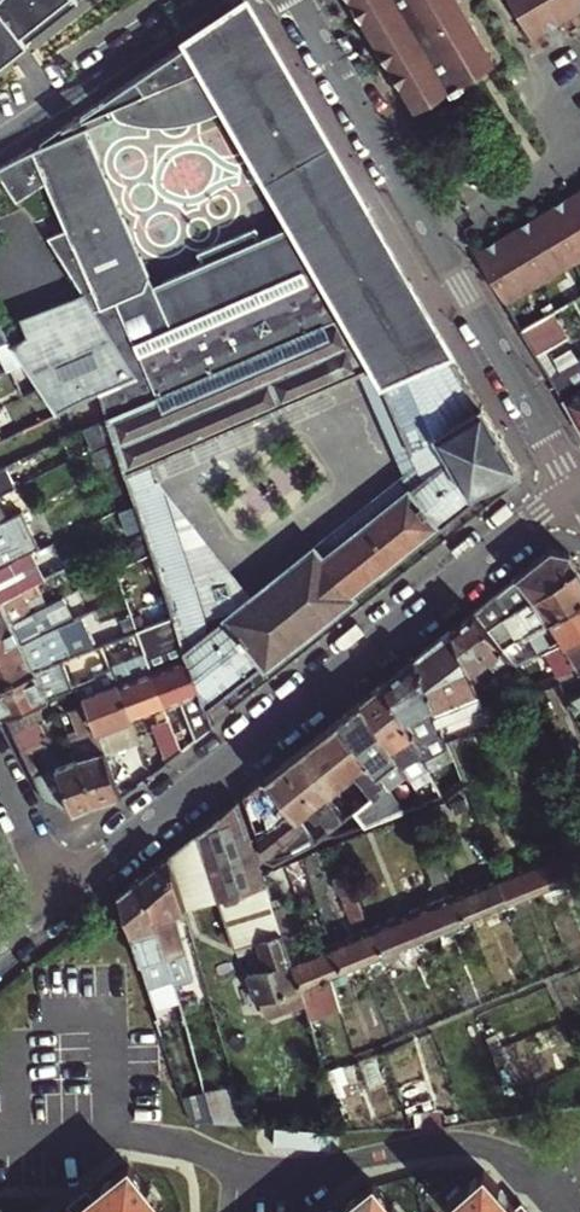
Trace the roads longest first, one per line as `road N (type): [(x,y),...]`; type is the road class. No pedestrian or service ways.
road 1 (residential): [(53,888),(577,489)]
road 2 (residential): [(292,0),(577,489)]
road 3 (residential): [(0,142),(213,0)]
road 4 (residential): [(0,778),(53,888)]

